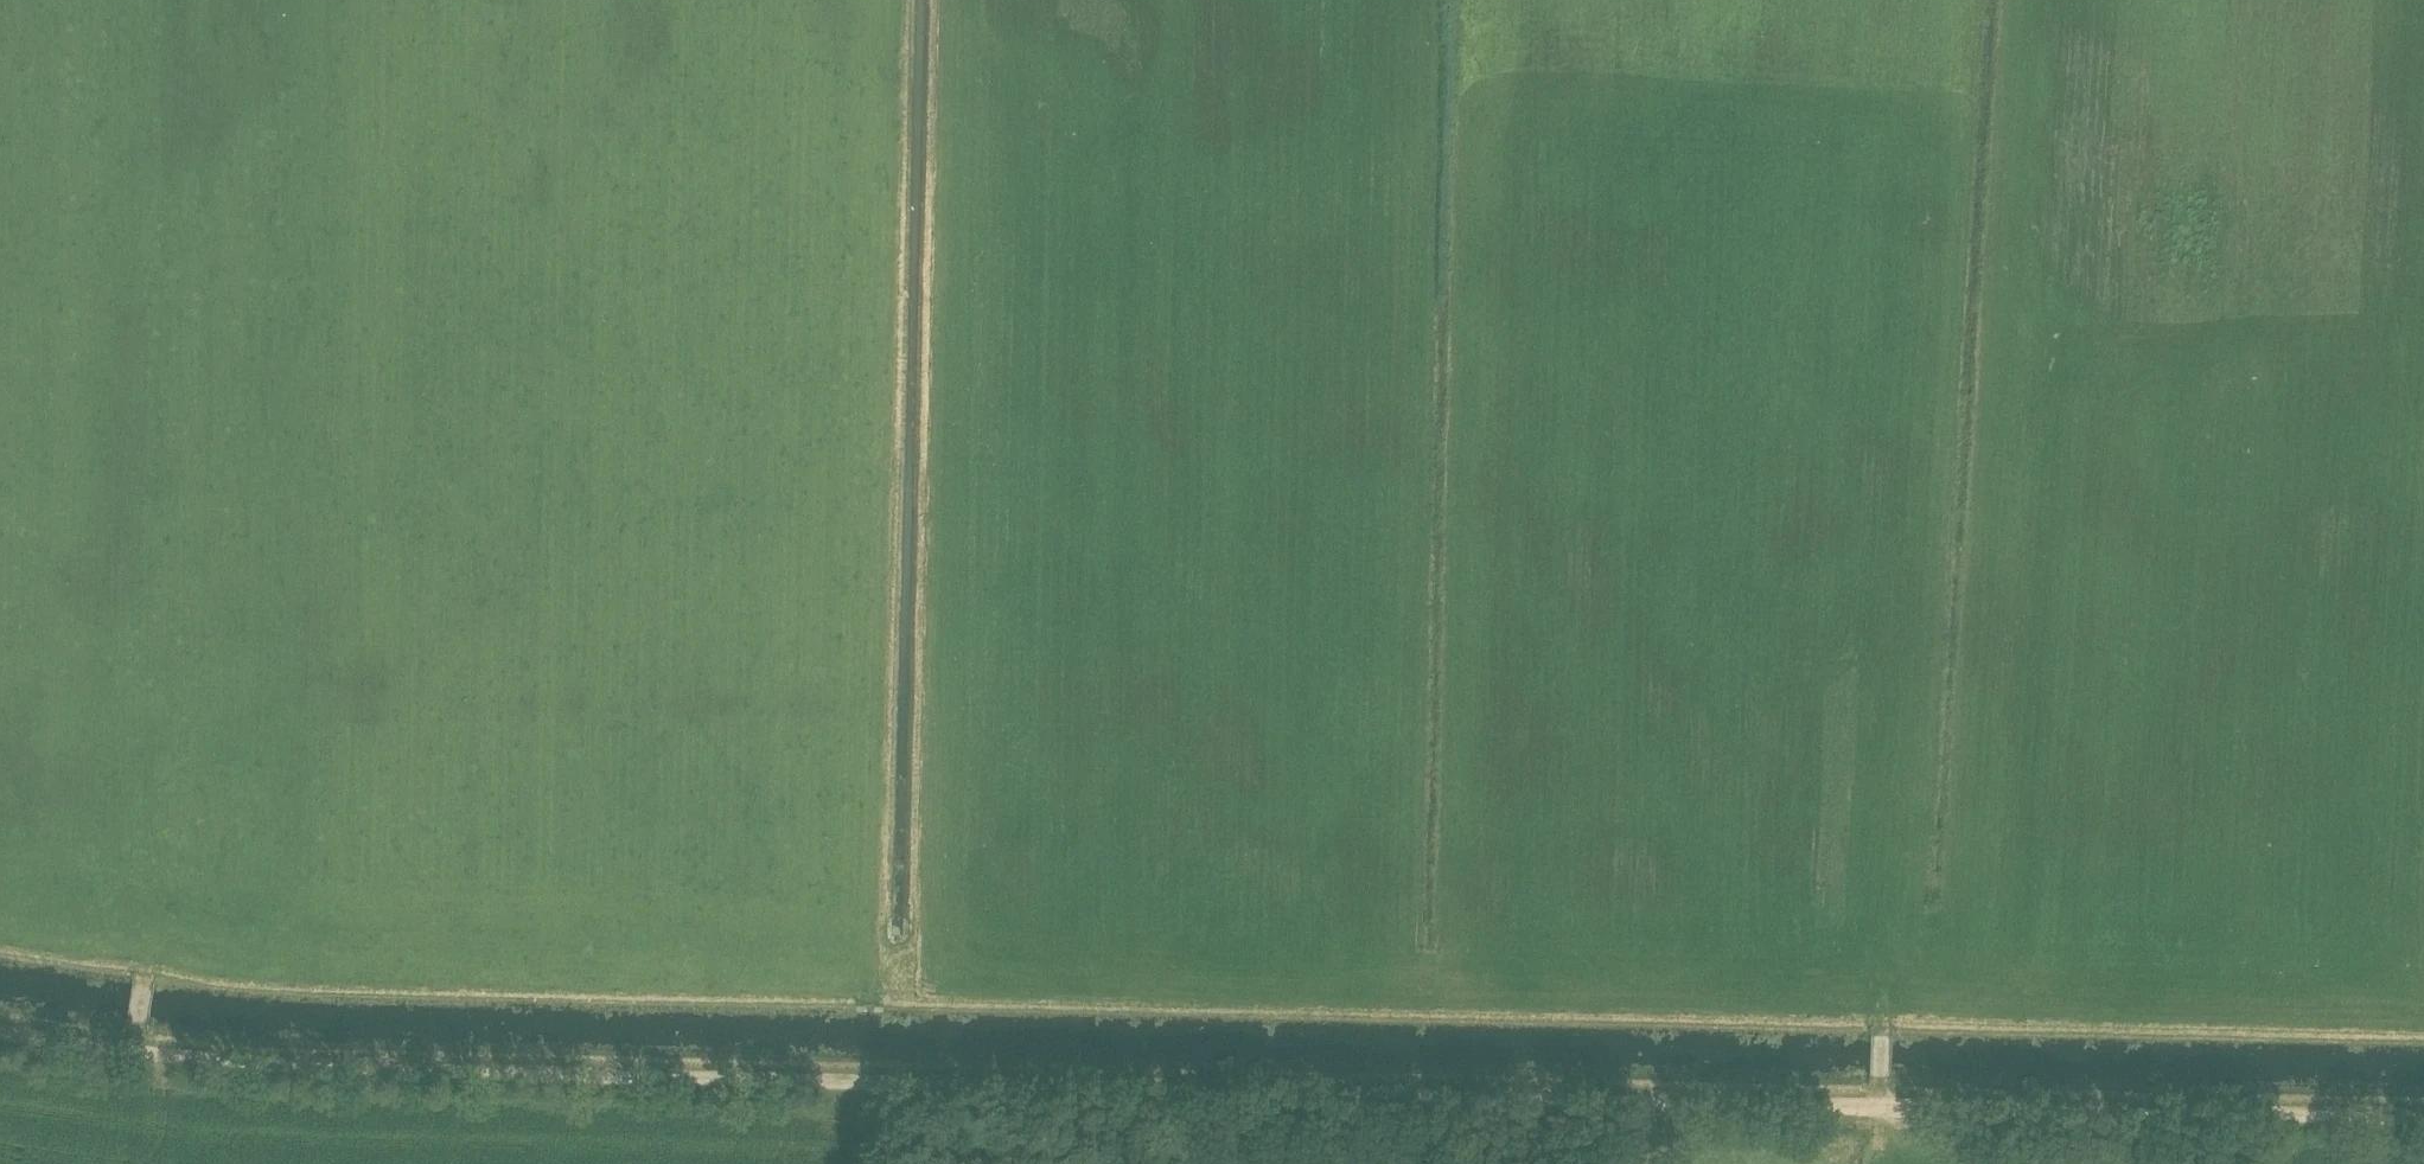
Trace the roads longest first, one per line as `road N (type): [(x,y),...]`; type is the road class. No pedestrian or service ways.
road 1 (track): [(2423,1113),(1882,1107),(306,1062),(0,1030)]

